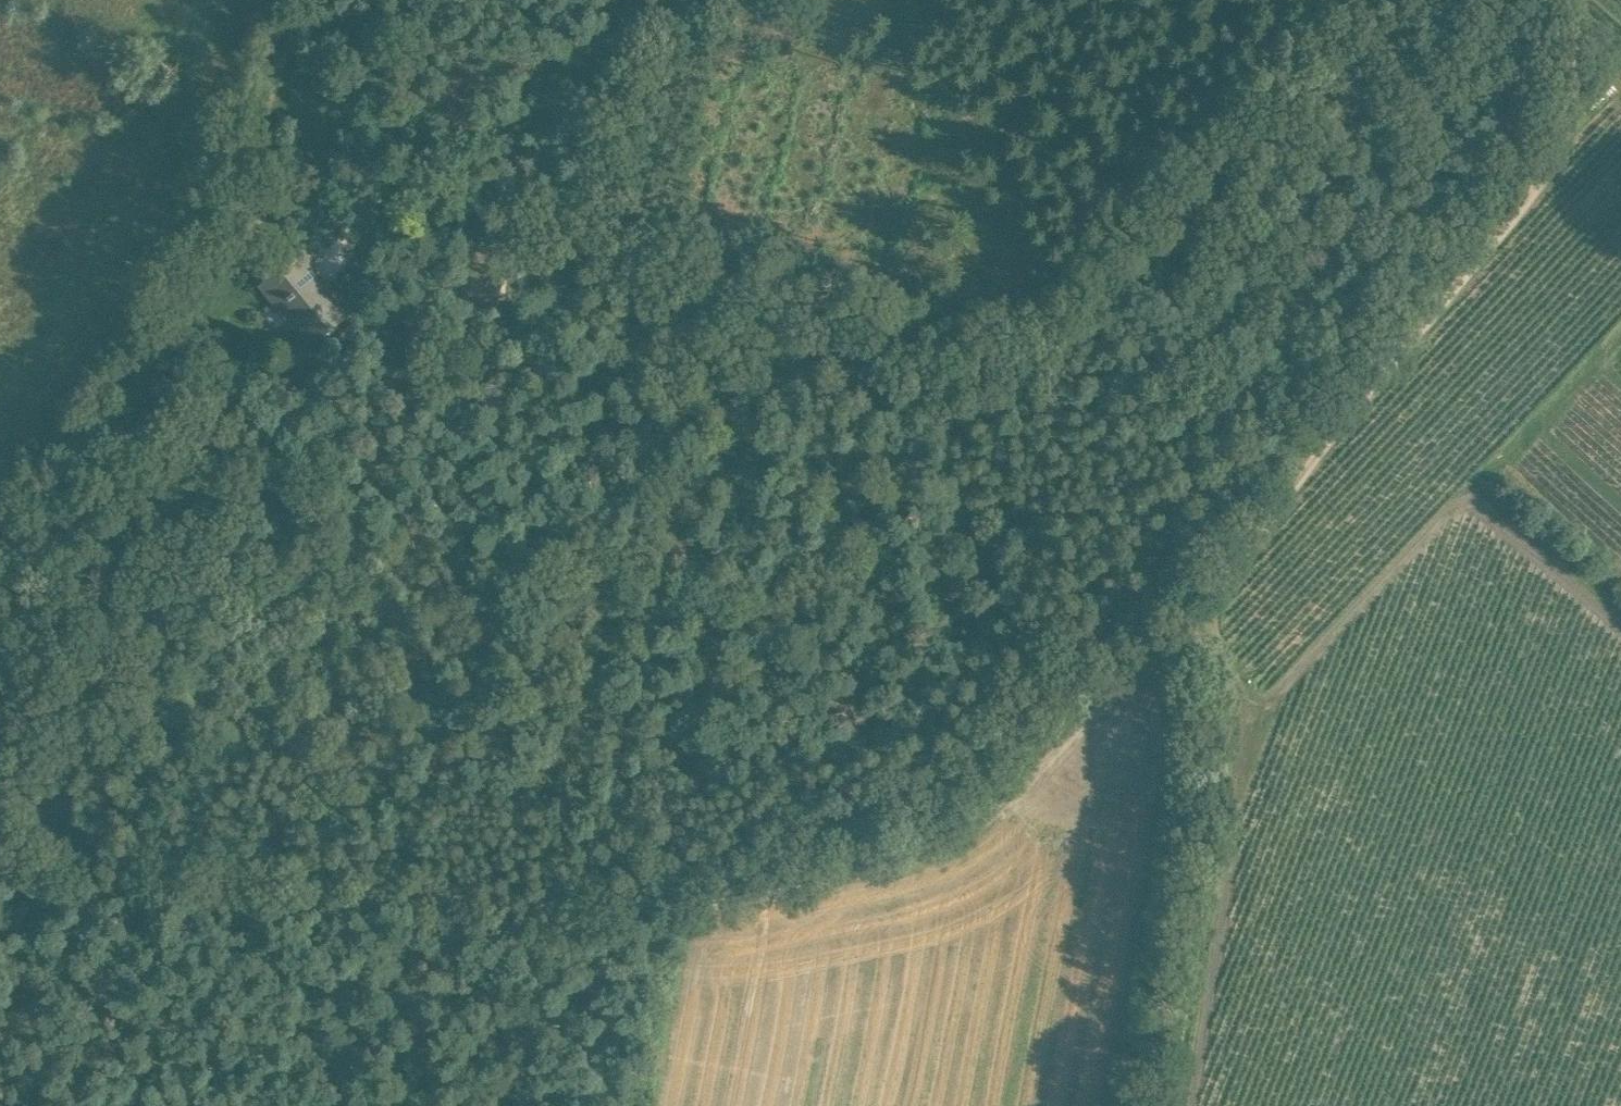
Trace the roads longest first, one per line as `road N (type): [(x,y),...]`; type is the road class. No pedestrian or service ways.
road 1 (track): [(1325,438),(937,332),(555,258)]
road 2 (track): [(1569,0),(1574,100),(1549,163),(1325,438),(1205,609)]
road 3 (track): [(1205,609),(1066,728),(995,811),(926,859),(702,903),(634,906)]
road 4 (track): [(634,906),(572,907),(87,856),(0,858)]
road 5 (track): [(1205,609),(1217,741),(1210,893),(1171,1105)]

